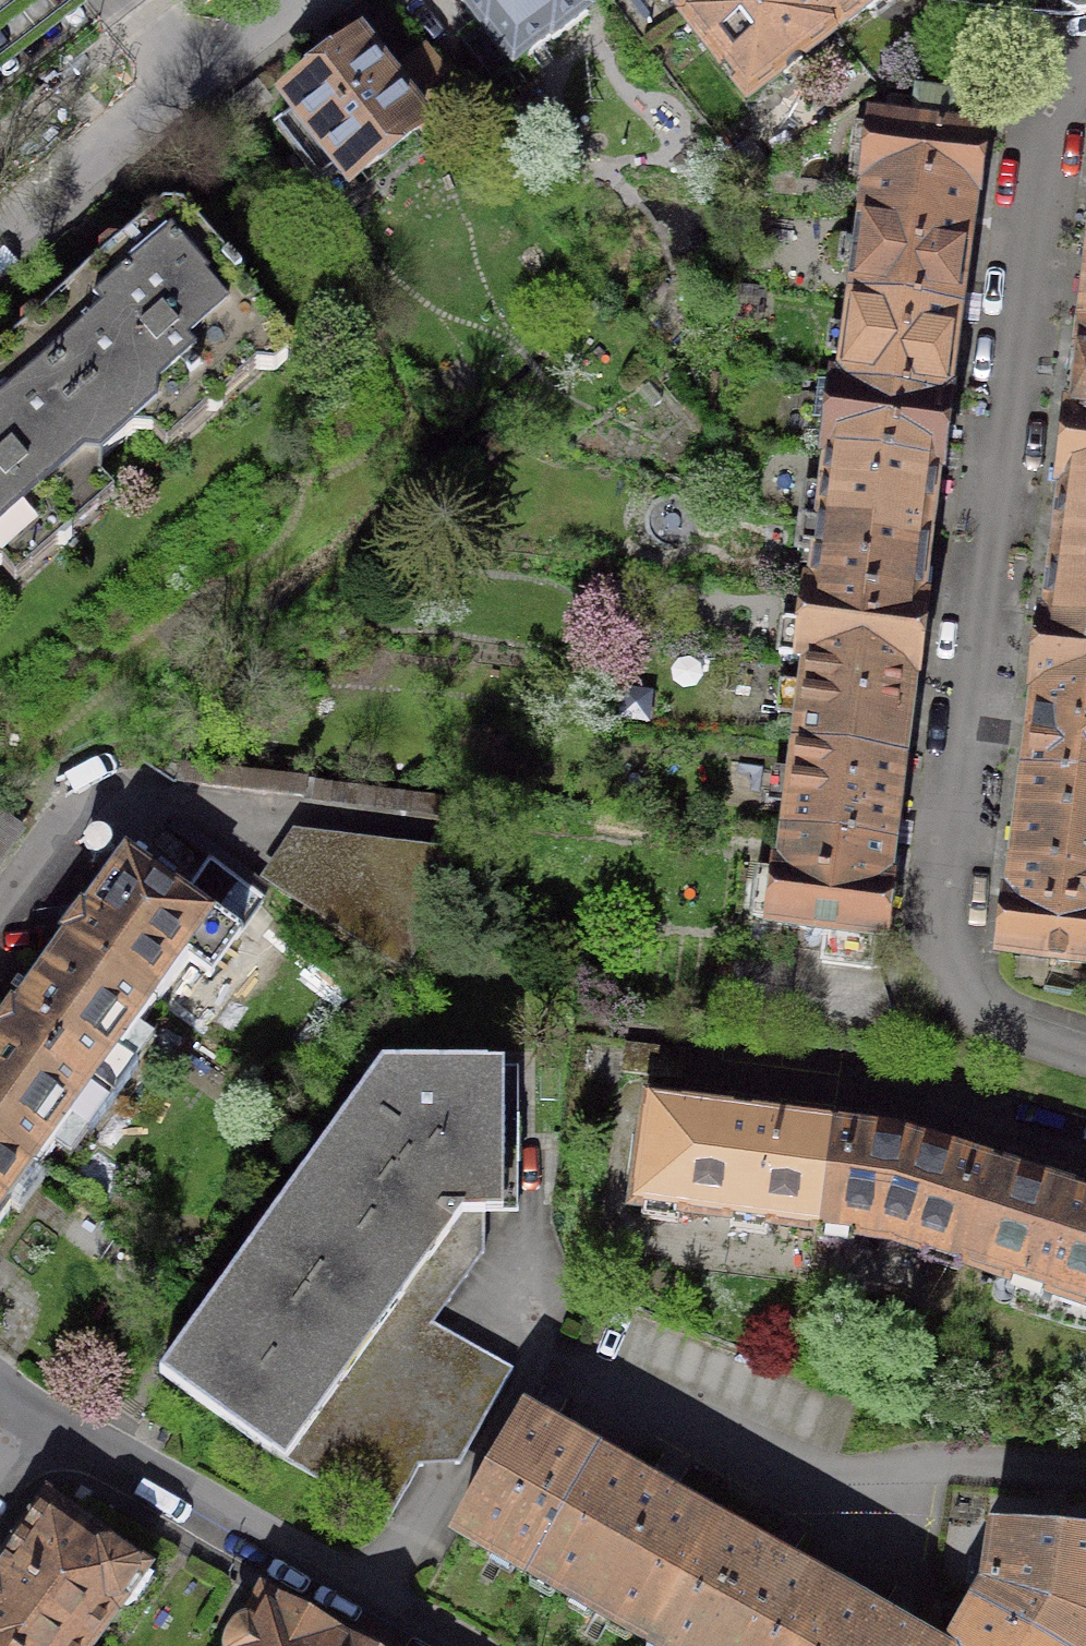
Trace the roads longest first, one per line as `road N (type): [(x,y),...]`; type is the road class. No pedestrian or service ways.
road 1 (residential): [(37,1415),(445,1645)]
road 2 (residential): [(0,238),(293,0)]

